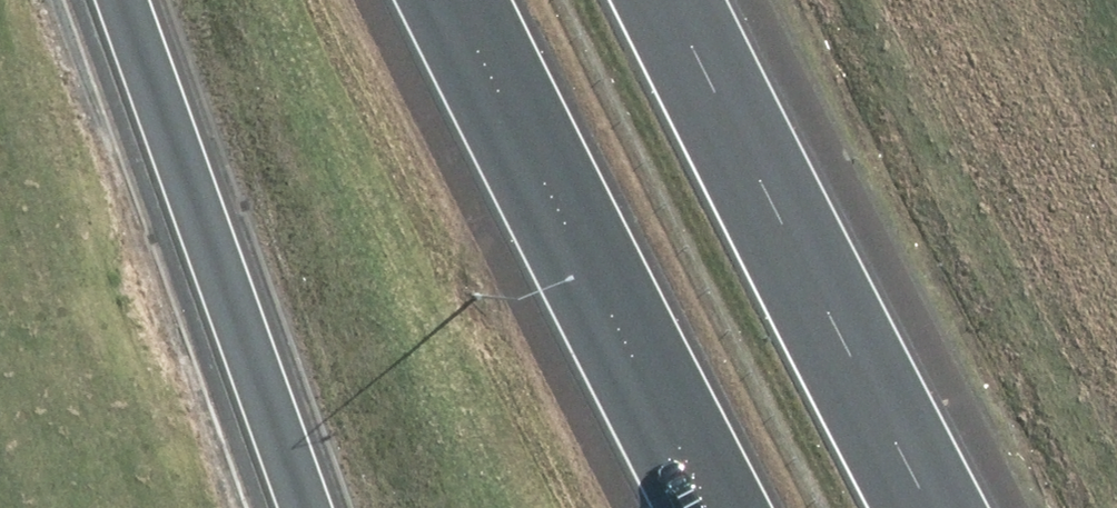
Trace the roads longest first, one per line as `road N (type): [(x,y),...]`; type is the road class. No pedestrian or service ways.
road 1 (motorway): [(671,0),(932,507)]
road 2 (motorway): [(710,507),(451,0)]
road 3 (motorway): [(303,507),(118,0)]

